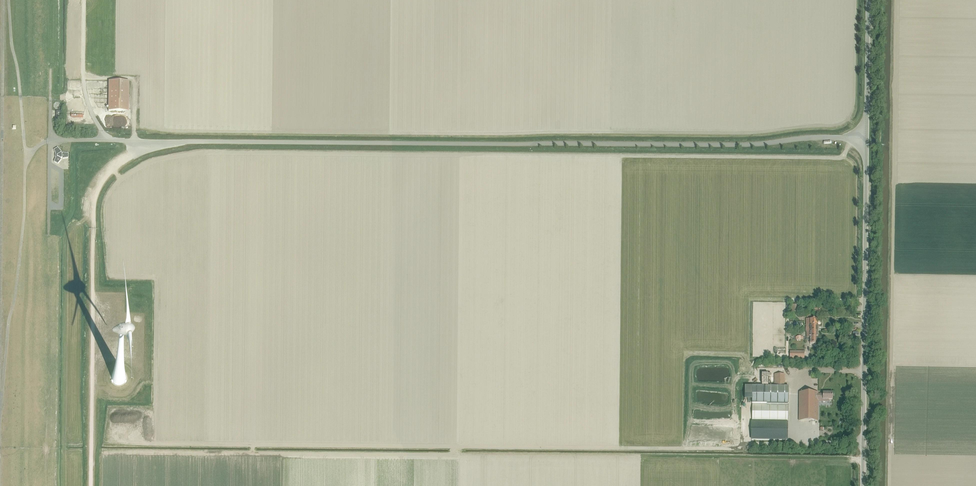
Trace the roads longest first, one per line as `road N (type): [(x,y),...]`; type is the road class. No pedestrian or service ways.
road 1 (unclassified): [(25,157),(50,140),(740,145),(866,137)]
road 2 (unclassified): [(863,485),(866,137)]
road 3 (unclassified): [(0,311),(3,0)]
road 4 (unclassified): [(0,401),(25,157)]
road 5 (unclassified): [(25,157),(8,0)]
road 6 (unclassified): [(866,137),(868,0)]

